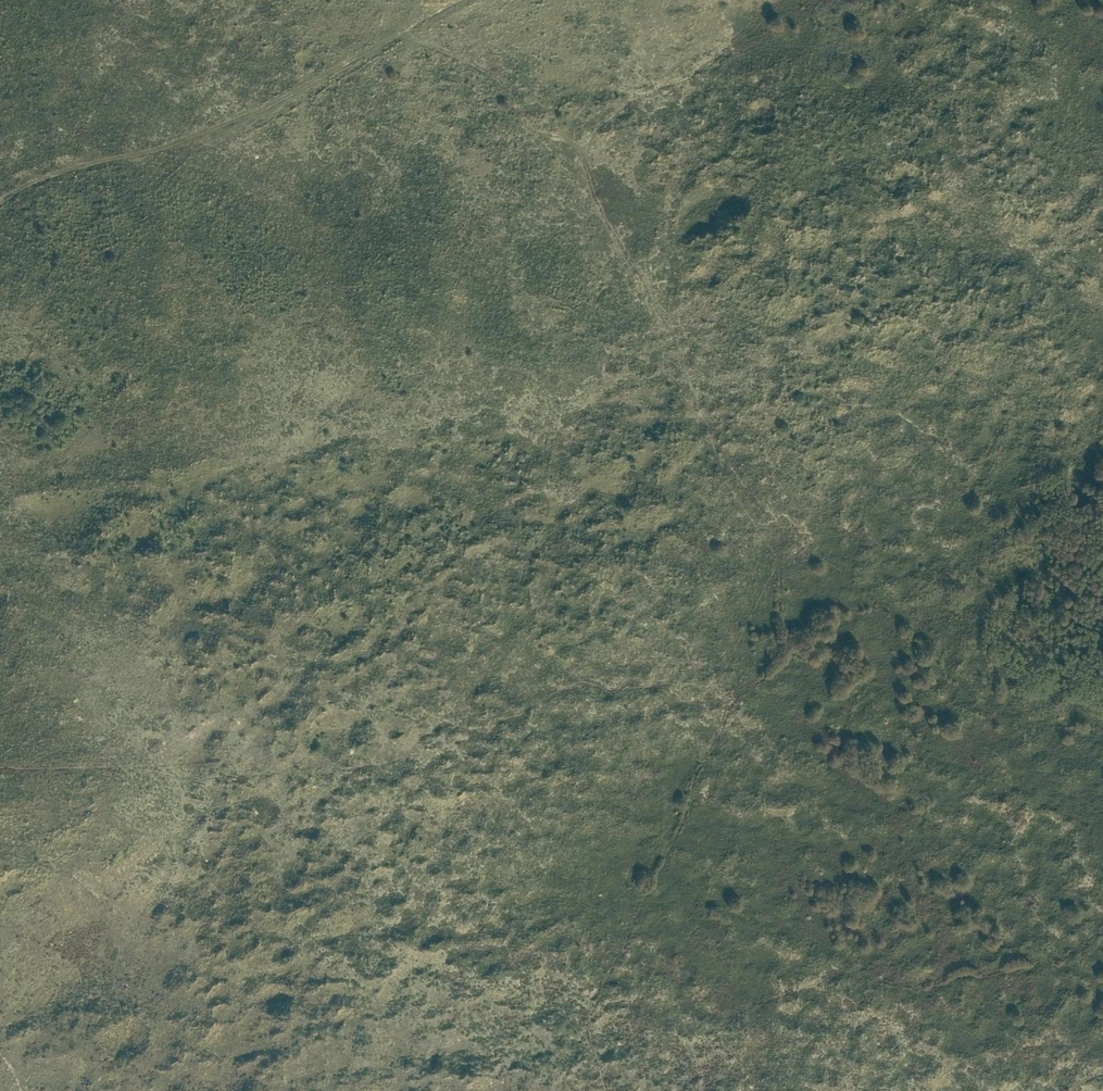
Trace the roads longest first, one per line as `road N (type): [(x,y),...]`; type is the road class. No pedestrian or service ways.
road 1 (track): [(184,148),(405,44)]
road 2 (track): [(184,148),(26,192),(0,210)]

